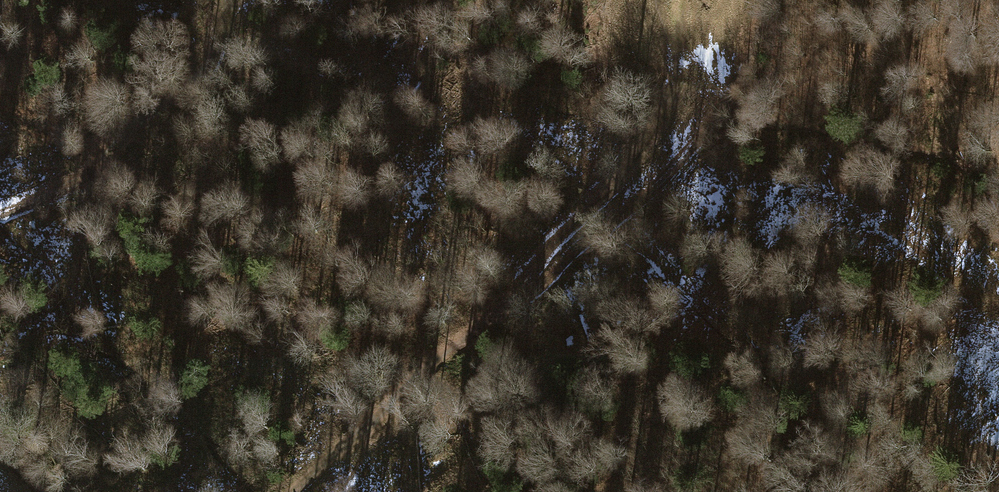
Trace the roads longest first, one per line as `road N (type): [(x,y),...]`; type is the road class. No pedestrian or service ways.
road 1 (track): [(484,318),(546,283),(658,188),(716,113),(768,0)]
road 2 (track): [(225,0),(215,51),(200,79),(131,129),(97,174),(49,198),(0,209)]
road 3 (track): [(484,318),(645,147),(679,70)]
road 4 (track): [(286,491),(484,318)]

